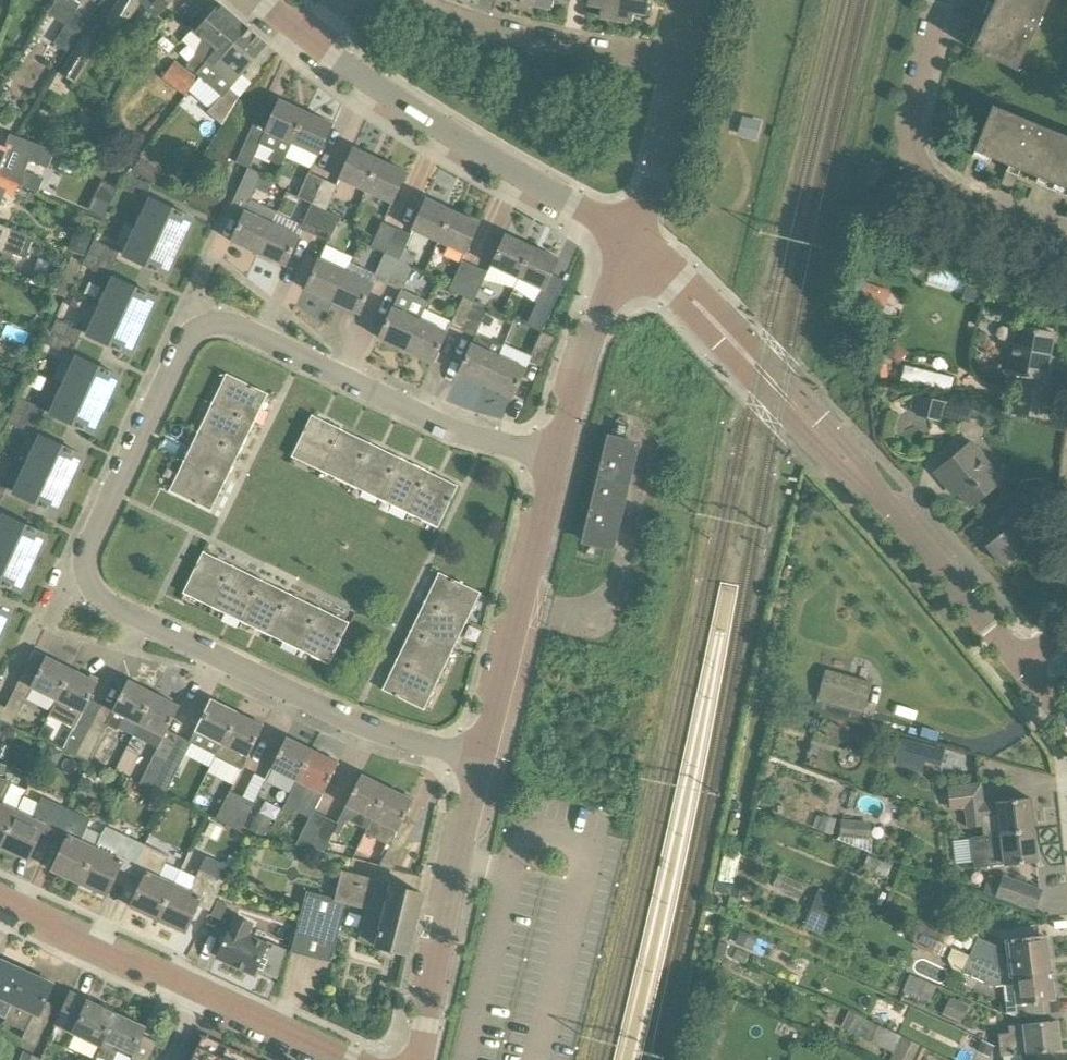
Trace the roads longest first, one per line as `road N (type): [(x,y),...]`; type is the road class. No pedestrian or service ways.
road 1 (residential): [(479,757),(327,709),(96,595),(88,552),(168,366),(187,334),(203,326),(222,325),(555,461)]
road 2 (residential): [(634,239),(401,108),(306,40)]
road 3 (residential): [(348,1059),(0,901)]
road 4 (residential): [(1049,695),(819,431)]
road 5 (unclassified): [(1066,243),(948,196),(924,177),(911,114),(946,0)]
road 6 (unclassified): [(418,1059),(479,757)]
road 7 (unclassified): [(479,757),(555,461)]
road 8 (residential): [(680,68),(534,42),(395,0)]
road 9 (unclassified): [(819,431),(634,239)]
road 10 (unclassified): [(555,461),(599,318),(634,239)]
road 11 (unclassified): [(634,239),(680,68)]
road 12 (unclassified): [(1049,695),(1066,554)]

